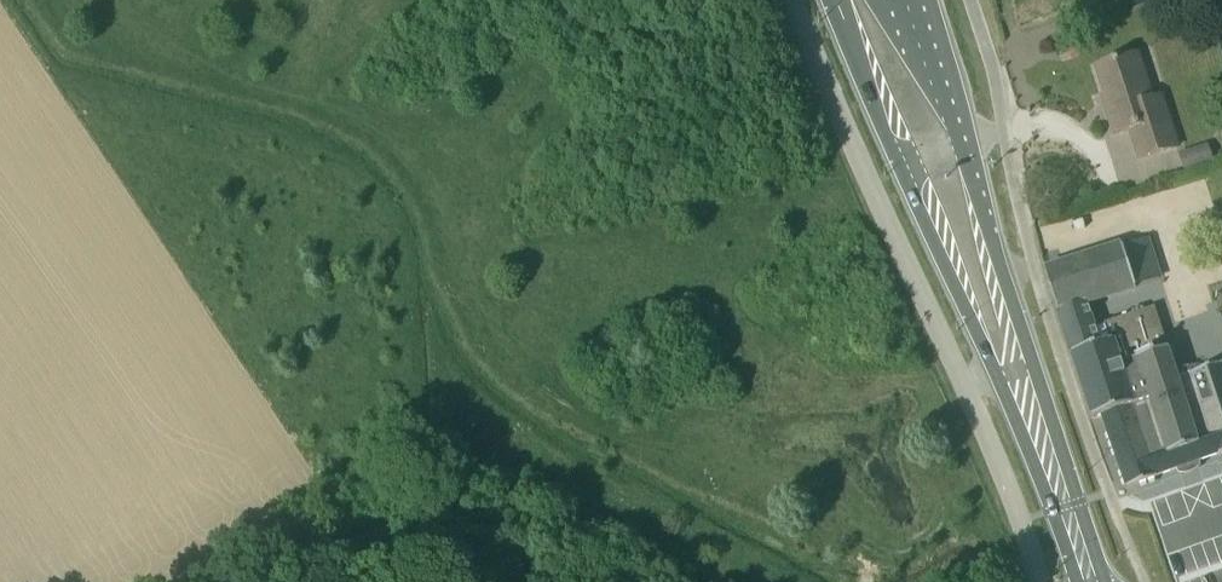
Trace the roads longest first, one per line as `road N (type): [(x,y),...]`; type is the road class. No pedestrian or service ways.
road 1 (unclassified): [(788,0),(986,438),(1039,581)]
road 2 (primary): [(835,0),(970,320),(1025,403)]
road 3 (primary): [(1025,403),(988,228),(915,0)]
road 4 (primary): [(1089,581),(1025,403)]

